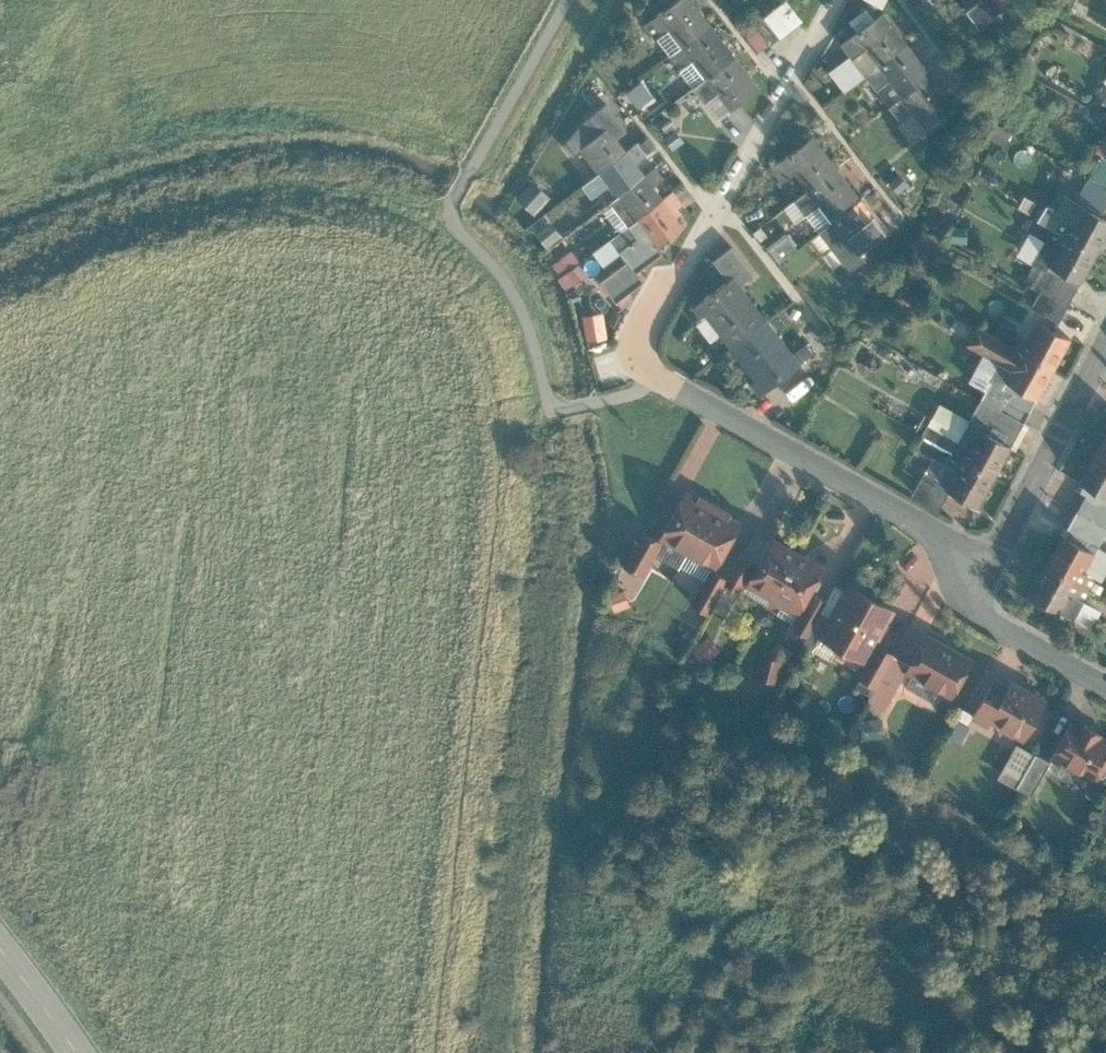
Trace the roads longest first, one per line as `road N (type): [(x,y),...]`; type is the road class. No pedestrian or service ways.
road 1 (residential): [(838,0),(638,364),(922,526),(969,607)]
road 2 (residential): [(969,607),(1105,344)]
road 3 (residential): [(969,607),(1105,683)]
road 4 (secondary): [(73,1052),(0,954)]

